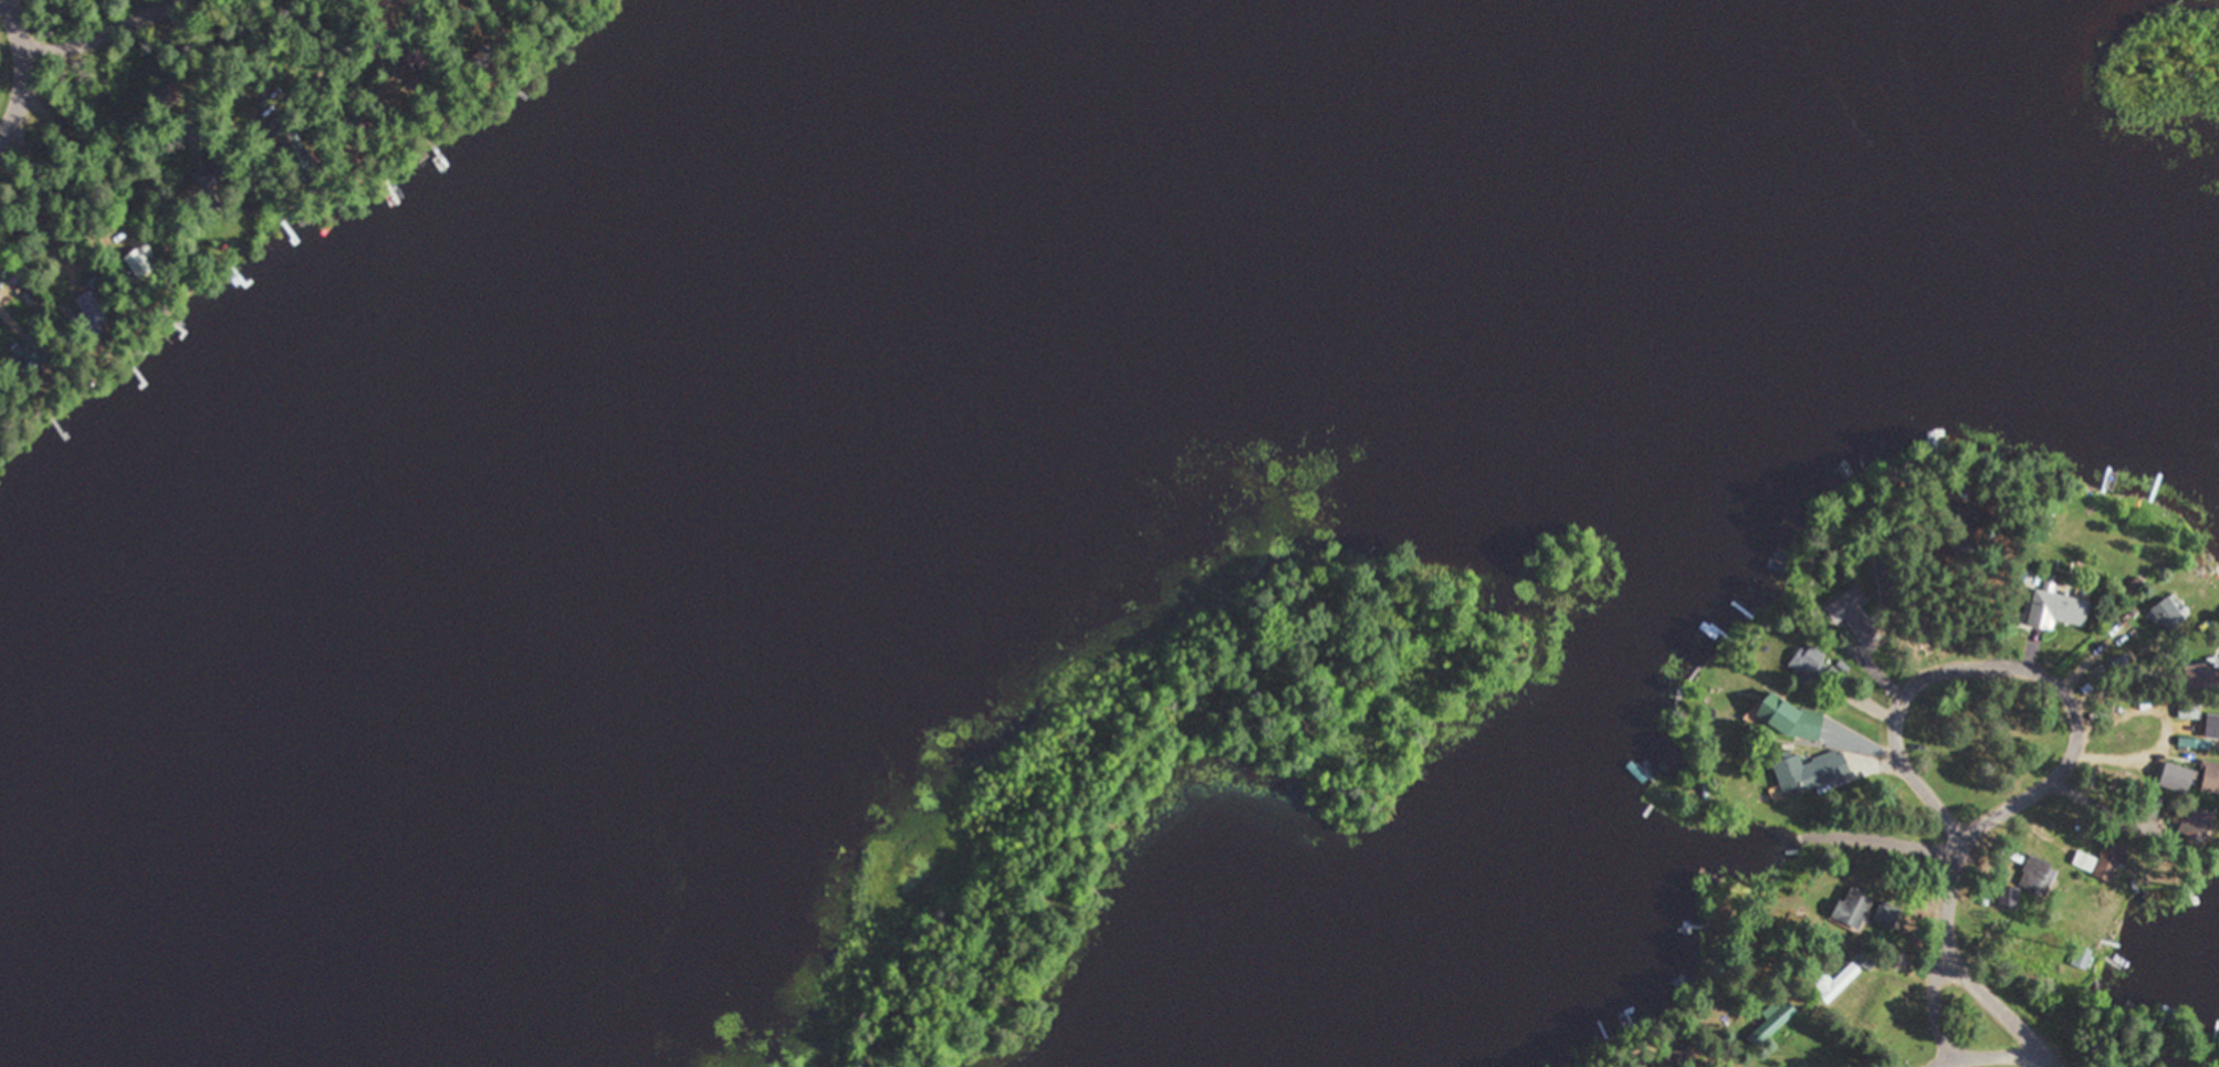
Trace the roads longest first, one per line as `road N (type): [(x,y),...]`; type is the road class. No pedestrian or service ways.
road 1 (residential): [(2009,805),(1968,823),(1903,752),(1911,694),(1941,671),(2024,657),(2061,673),(2076,709),(2075,743),(2050,784),(2009,805)]
road 2 (residential): [(1956,1052),(1945,1027),(1943,985),(1953,962),(1968,823)]
road 3 (residential): [(18,45),(93,38),(164,0)]
road 4 (residential): [(2064,1066),(2054,1054),(2027,1050),(1956,1052),(1923,1066)]
road 5 (residential): [(2045,1053),(2023,1016),(1953,962)]
road 6 (residential): [(0,115),(18,80),(7,0)]

